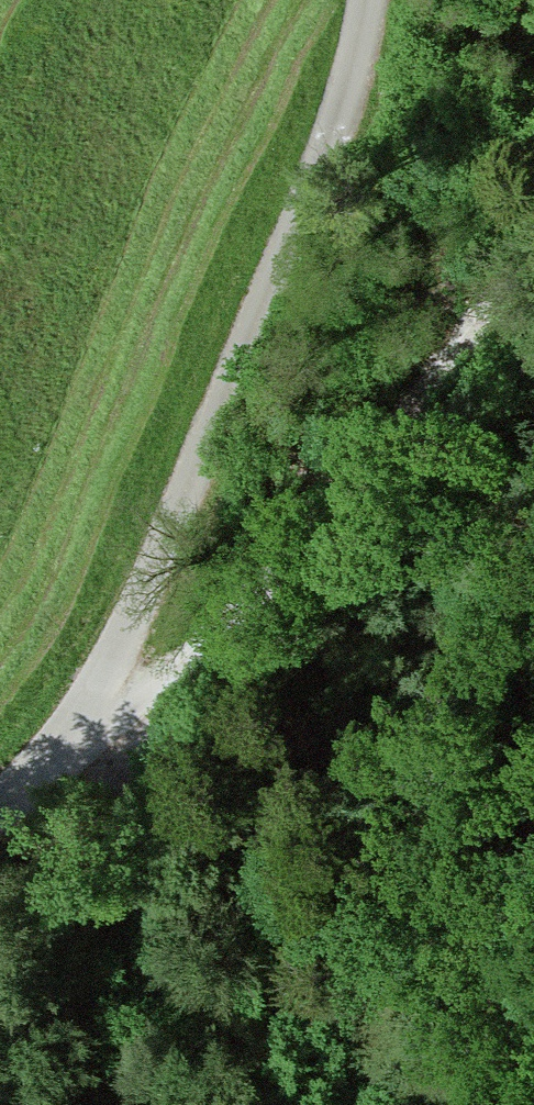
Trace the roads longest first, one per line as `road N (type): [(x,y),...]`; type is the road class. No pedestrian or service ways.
road 1 (unclassified): [(365,0),(324,186),(144,633),(74,740),(0,811)]
road 2 (track): [(95,712),(124,712),(173,688),(310,554),(533,256)]

